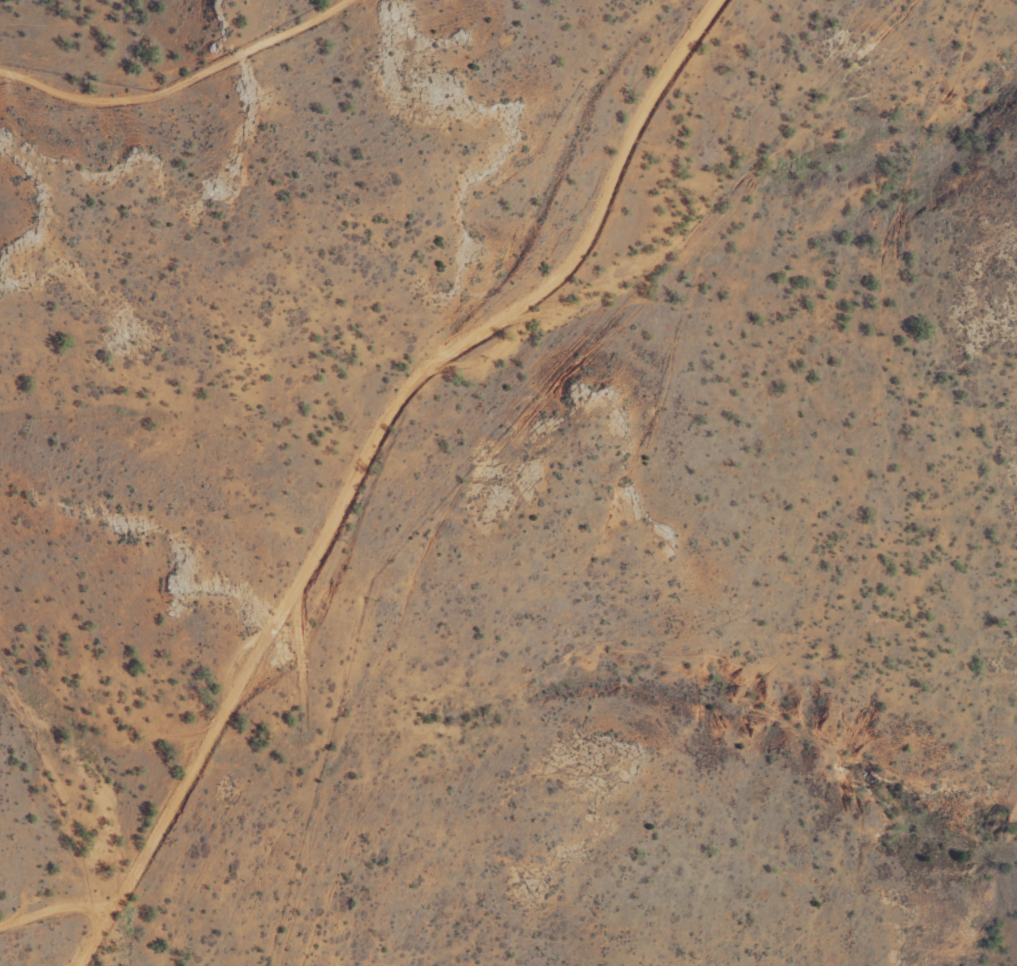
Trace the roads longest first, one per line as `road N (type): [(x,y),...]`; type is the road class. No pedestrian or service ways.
road 1 (residential): [(74,965),(290,603),(410,378),(533,306),(565,274),(655,90),(717,0)]
road 2 (residential): [(0,70),(87,102),(169,96),(357,0)]

